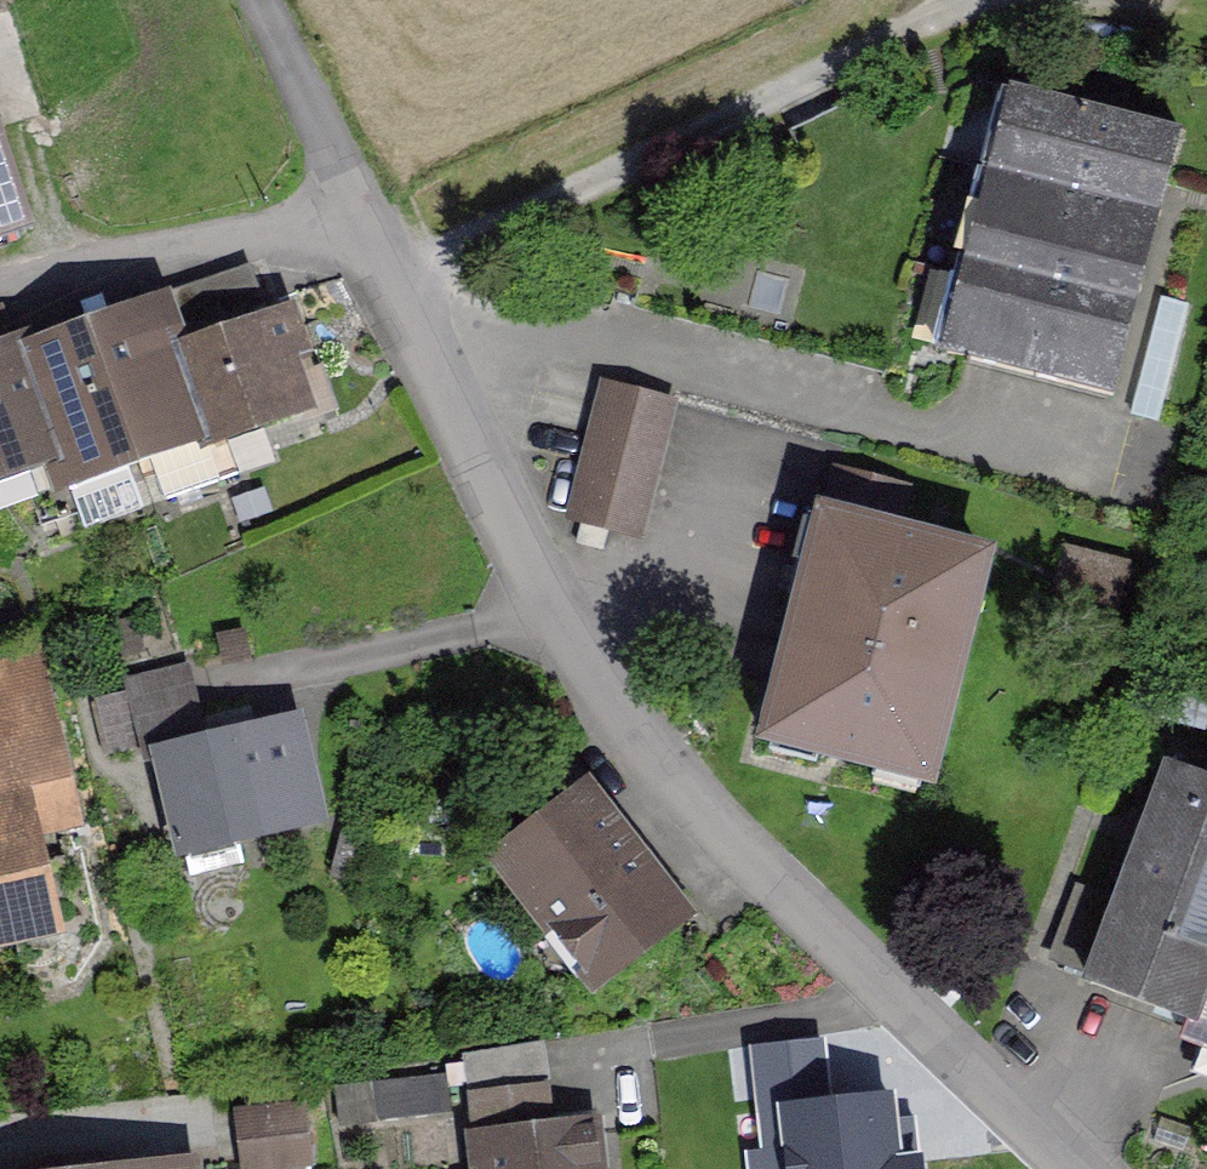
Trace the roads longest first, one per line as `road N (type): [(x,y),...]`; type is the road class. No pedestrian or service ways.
road 1 (residential): [(391,267),(542,572),(627,707),(733,831),(1093,1168)]
road 2 (track): [(391,267),(959,6),(1163,2)]
road 3 (residential): [(0,291),(361,205)]

